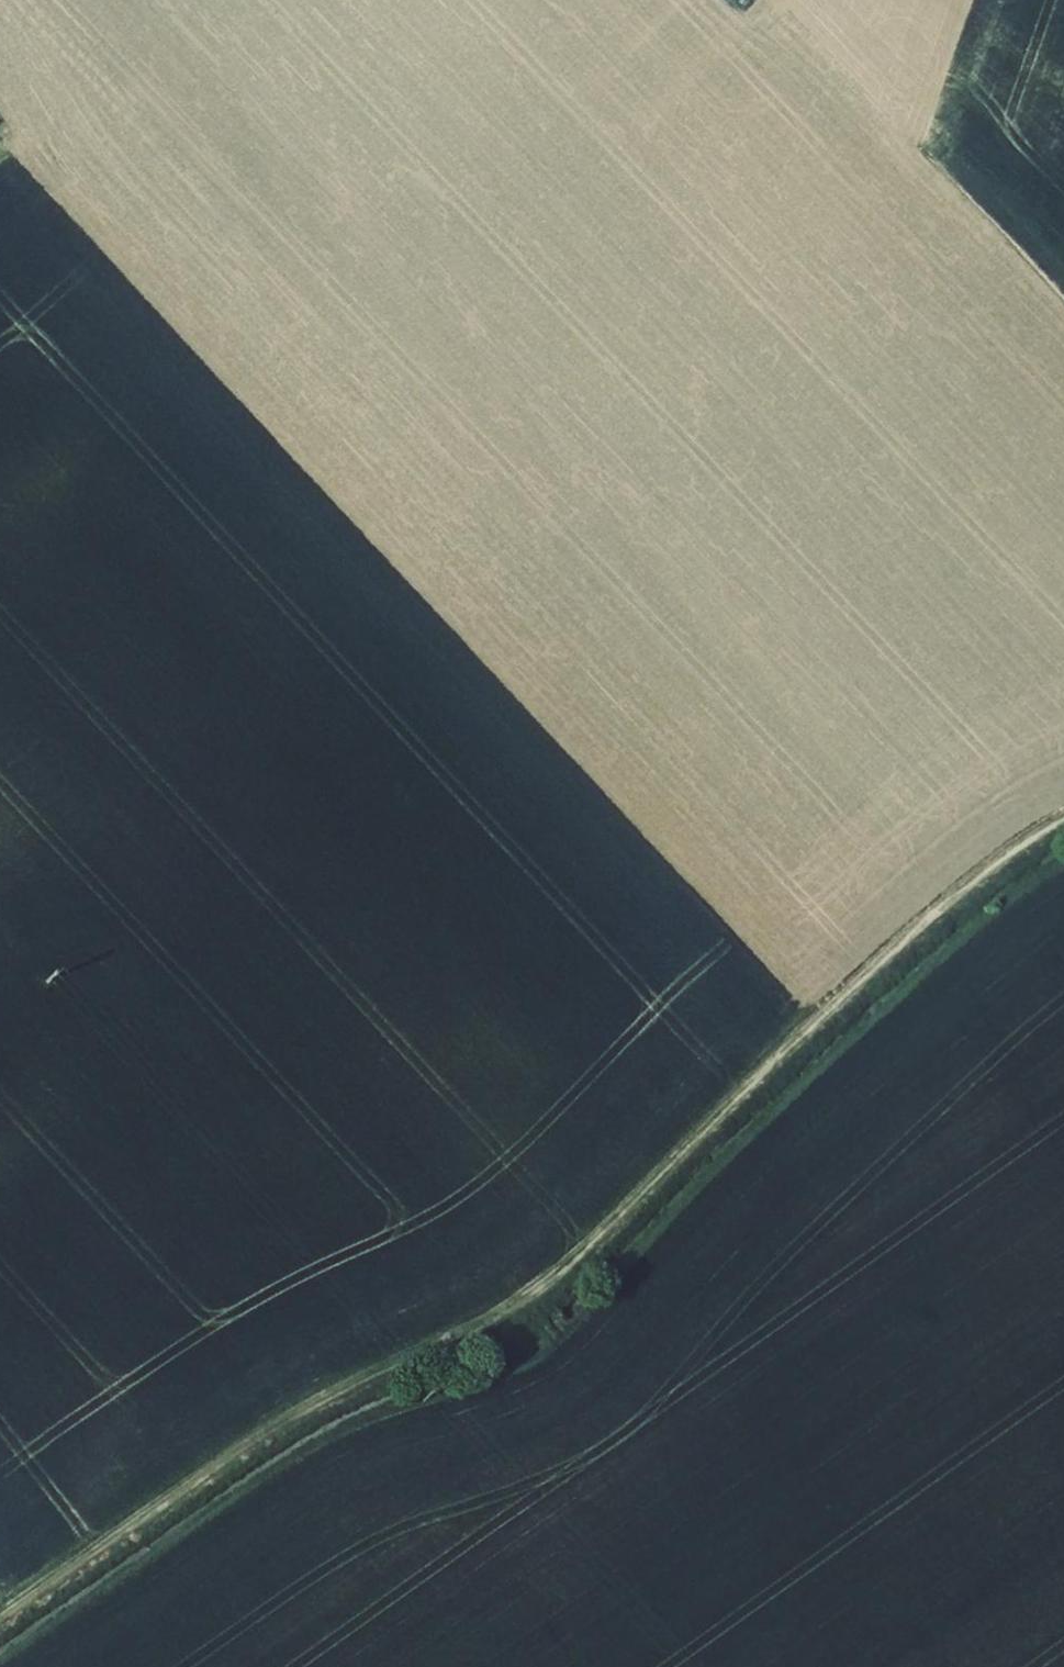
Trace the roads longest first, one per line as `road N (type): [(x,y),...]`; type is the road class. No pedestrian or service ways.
road 1 (track): [(0,1621),(261,1441),(506,1310),(977,877),(1063,826)]

